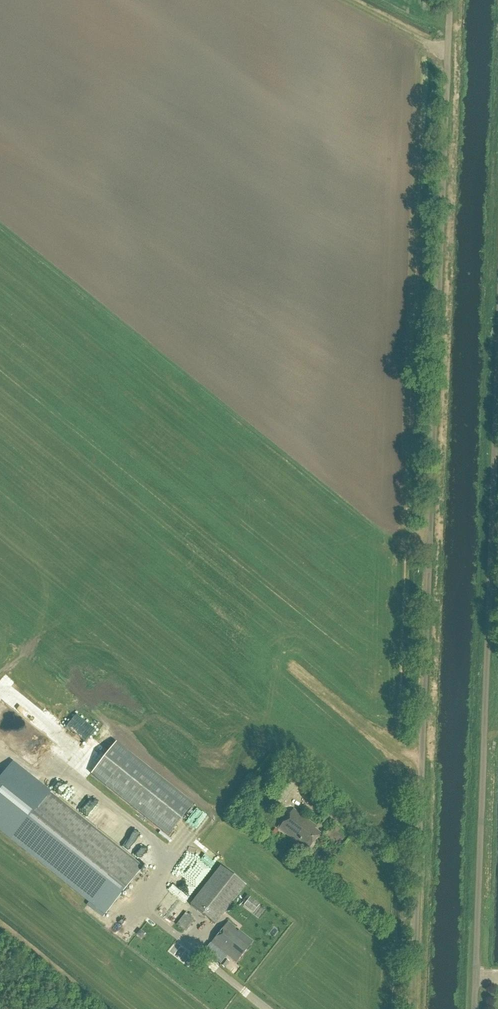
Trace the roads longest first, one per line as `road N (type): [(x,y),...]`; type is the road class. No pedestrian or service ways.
road 1 (track): [(417,879),(450,0)]
road 2 (unclassified): [(475,1008),(497,351)]
road 3 (unclassified): [(411,1008),(417,879)]

